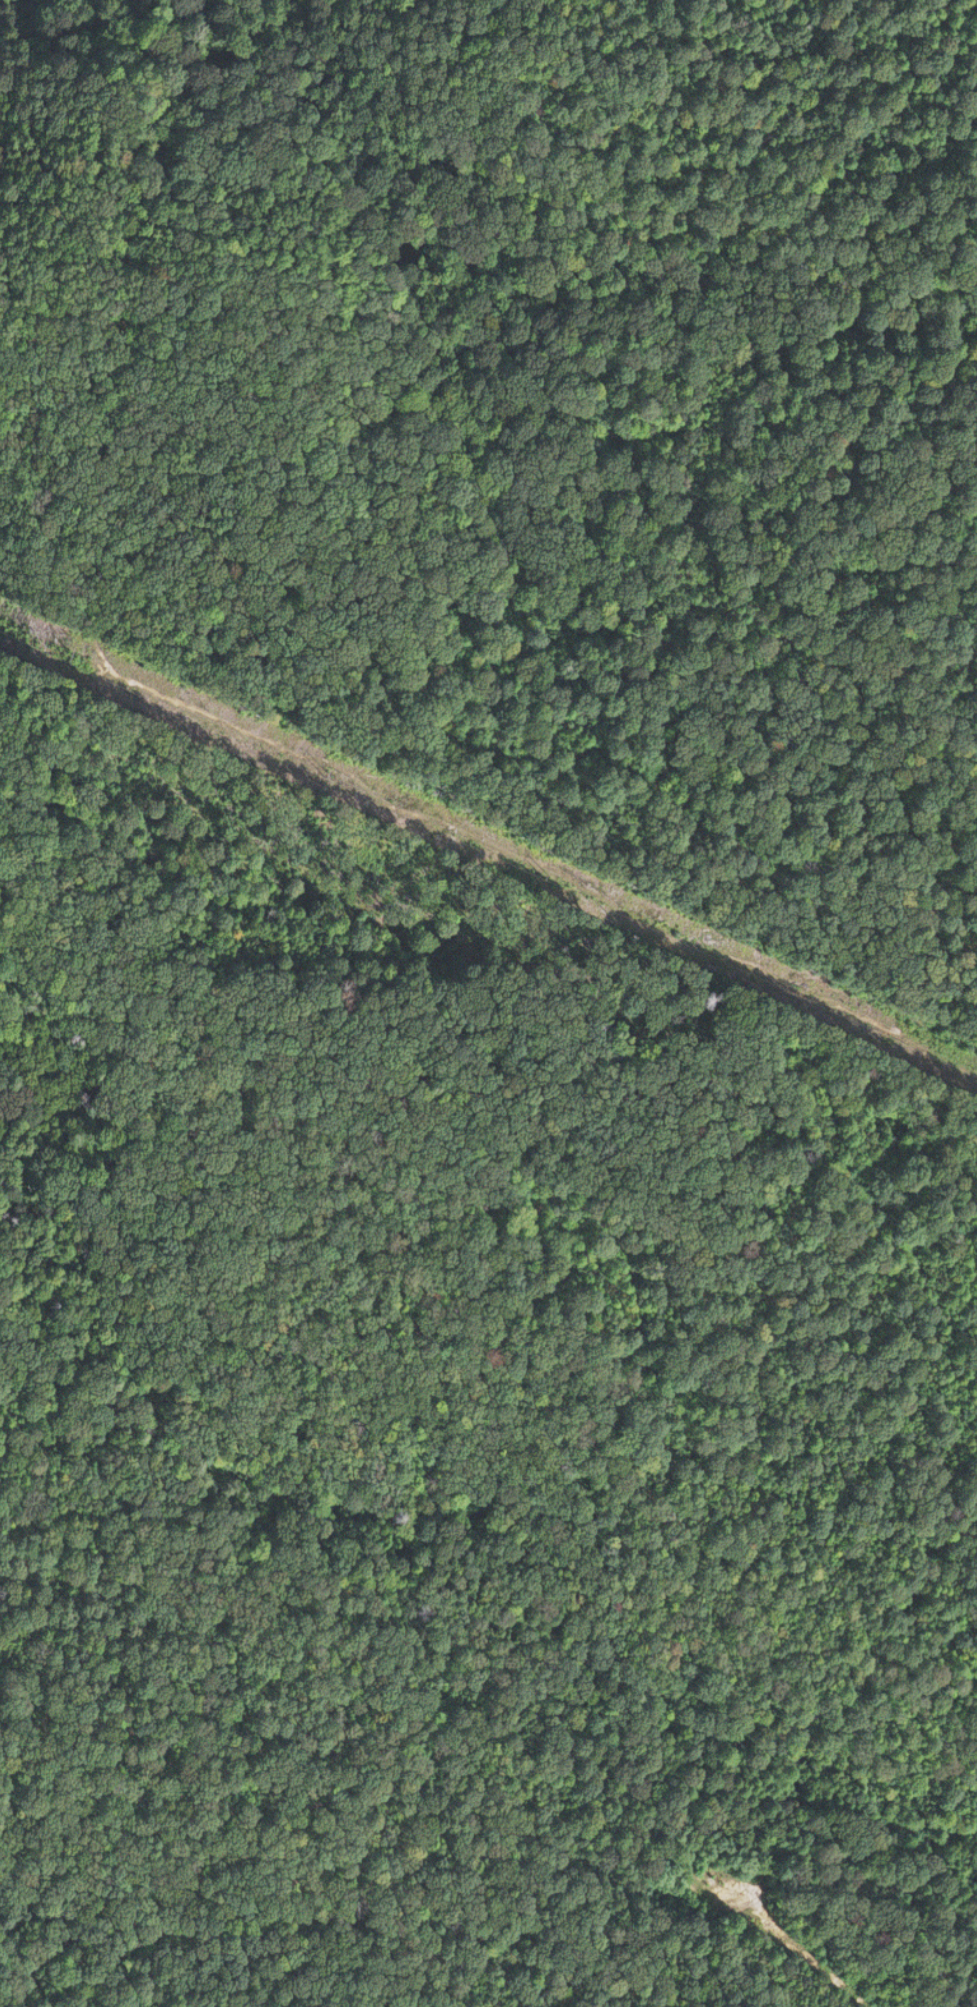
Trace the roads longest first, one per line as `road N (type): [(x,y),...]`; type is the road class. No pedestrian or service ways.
road 1 (residential): [(822,2006),(403,1615)]

